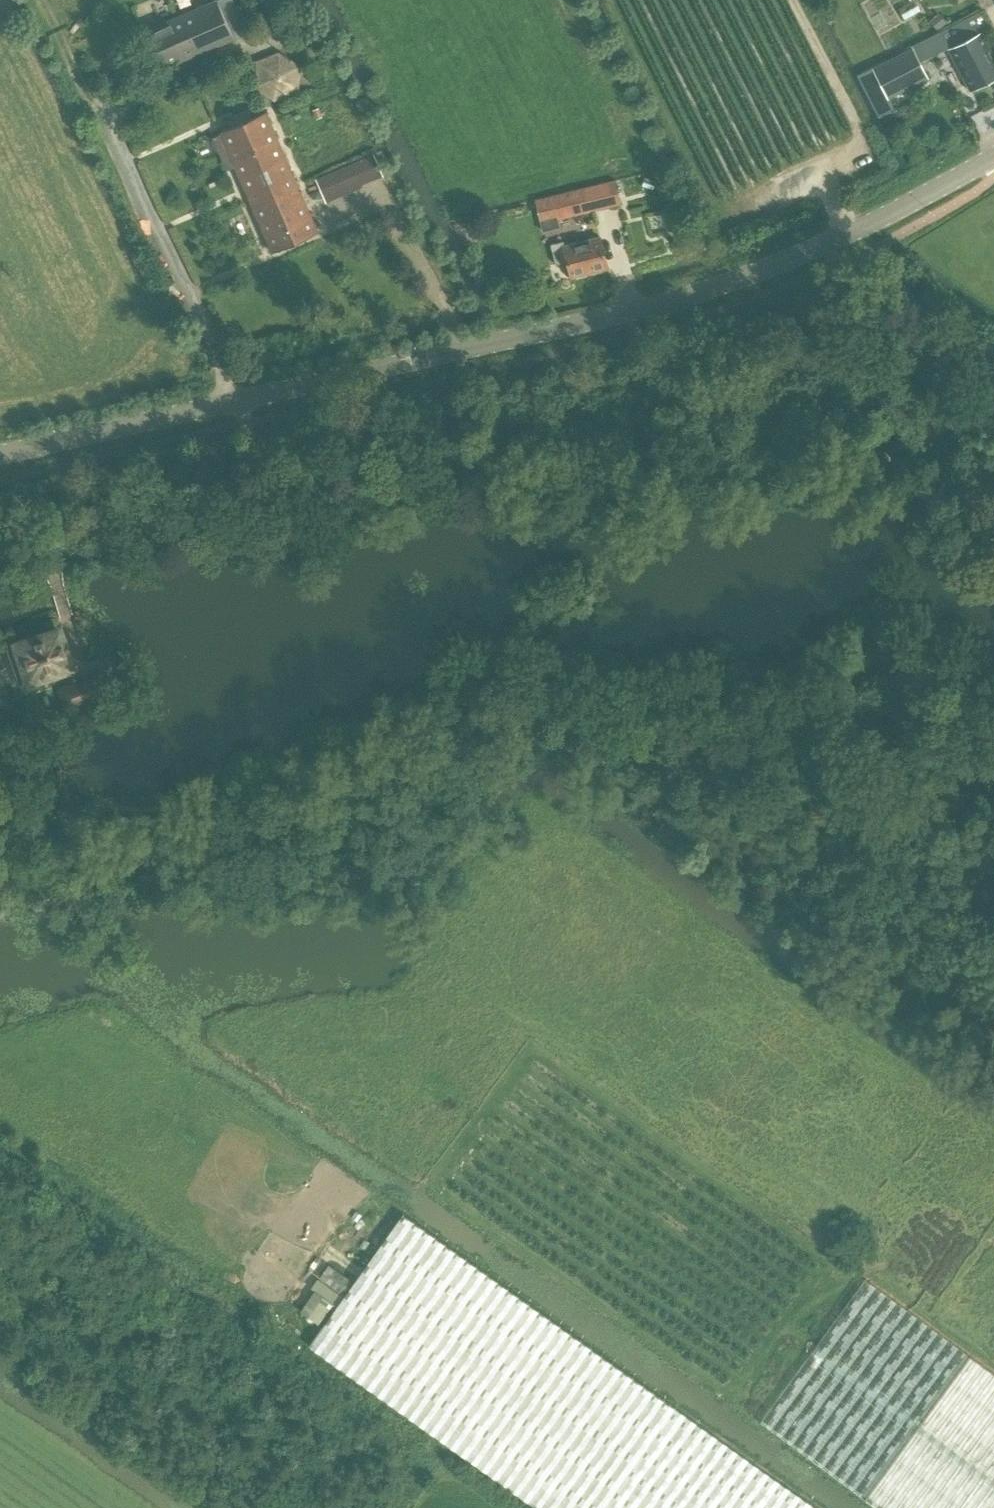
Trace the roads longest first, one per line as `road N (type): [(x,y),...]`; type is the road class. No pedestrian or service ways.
road 1 (tertiary): [(0,456),(681,298),(811,250),(993,157)]

